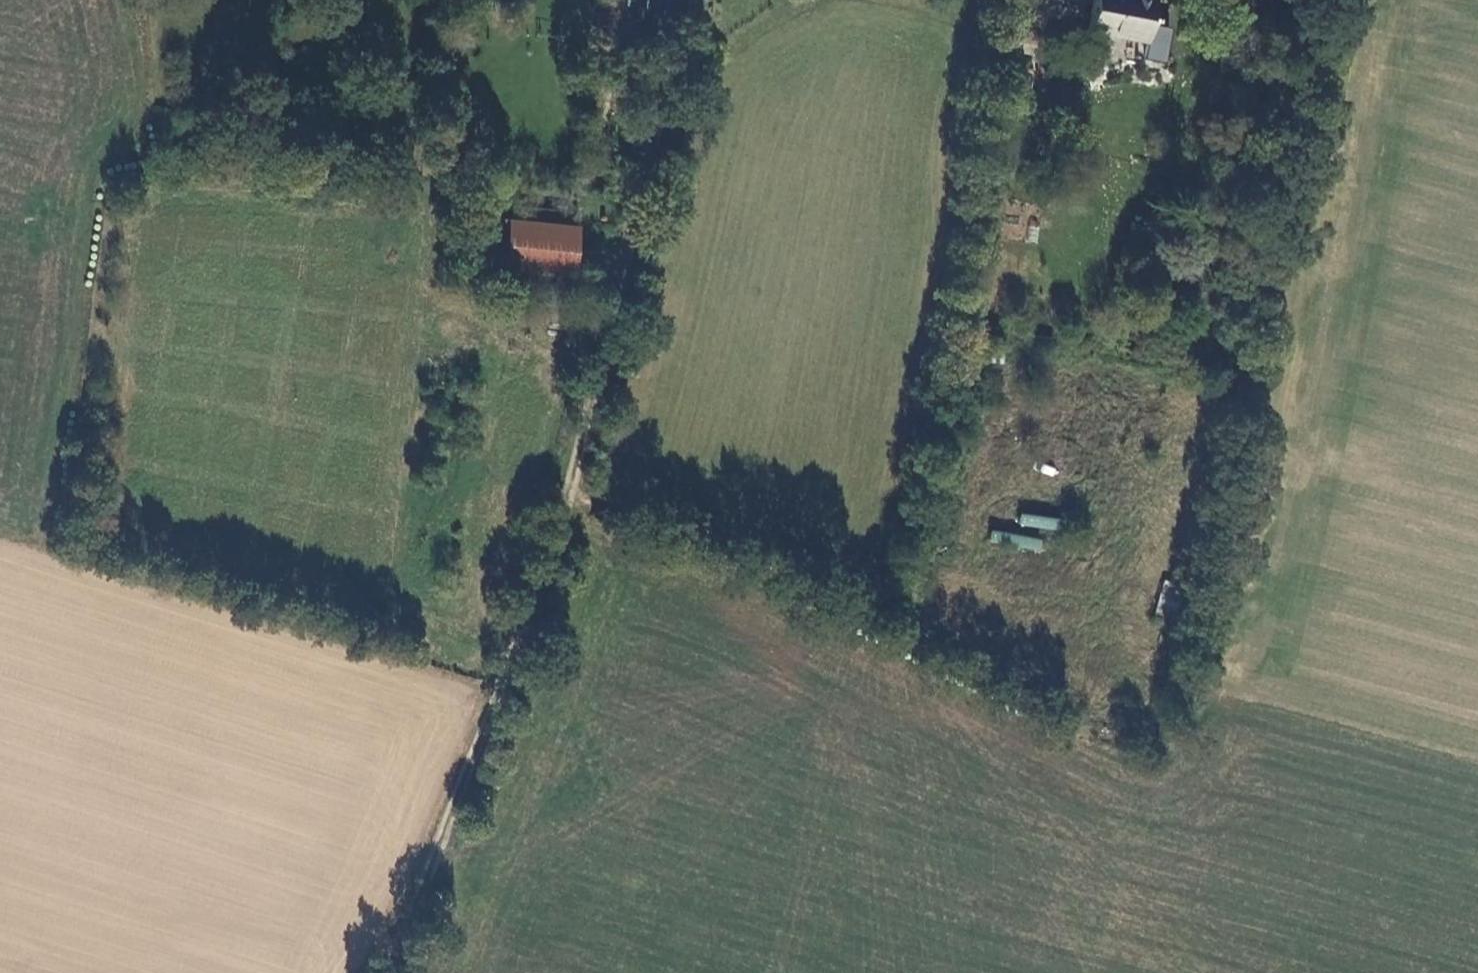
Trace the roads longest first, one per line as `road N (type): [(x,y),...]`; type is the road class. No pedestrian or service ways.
road 1 (track): [(672,0),(568,498),(446,842),(384,972)]

